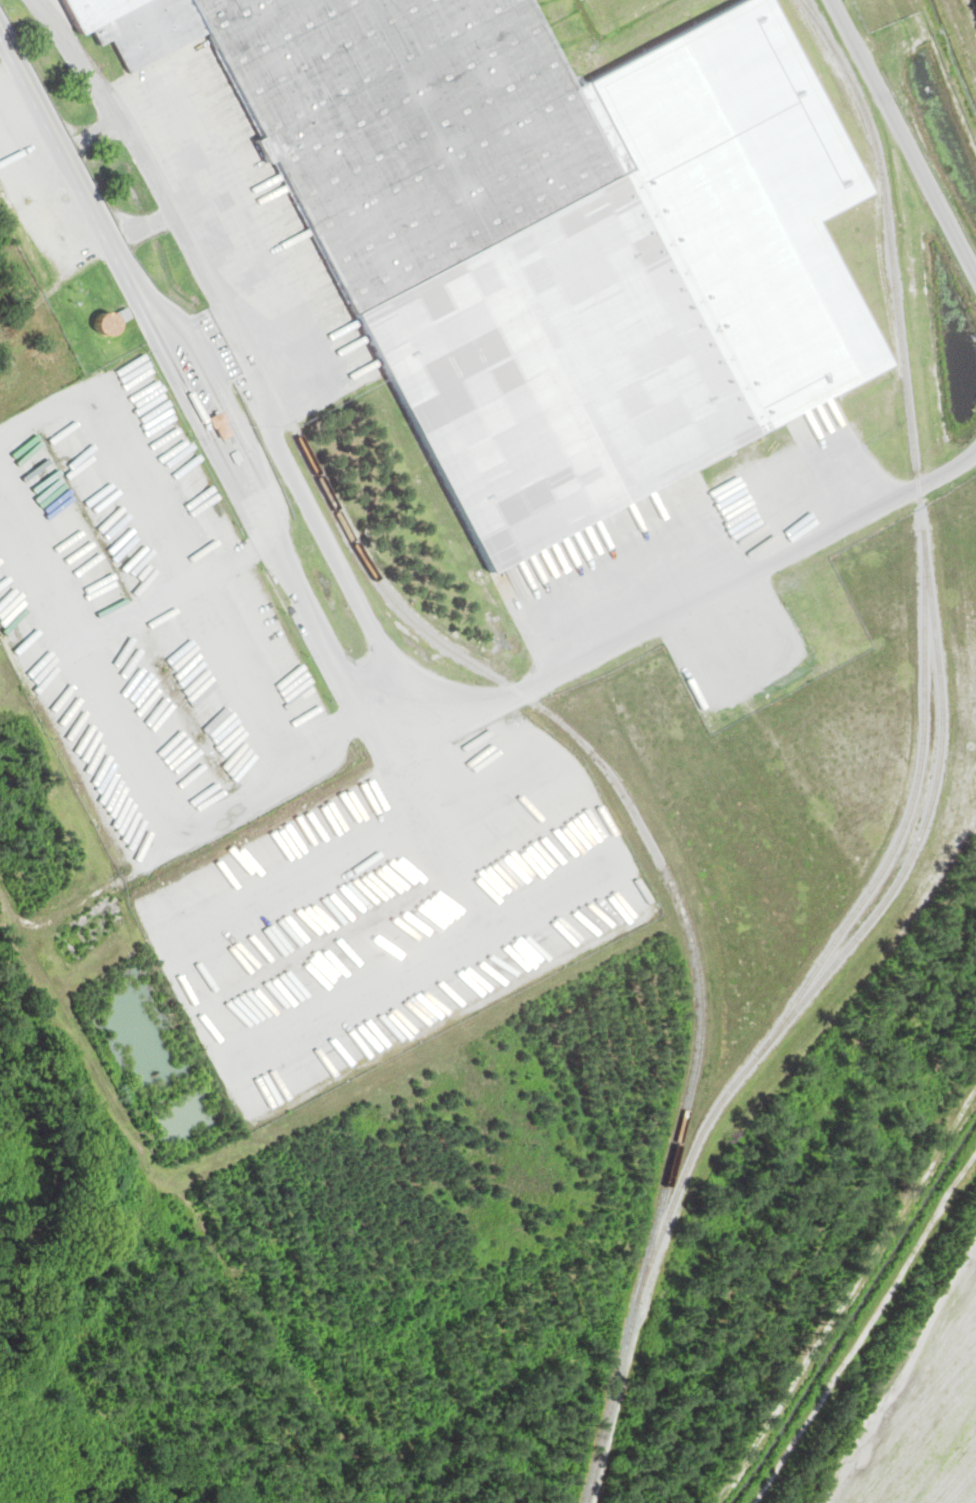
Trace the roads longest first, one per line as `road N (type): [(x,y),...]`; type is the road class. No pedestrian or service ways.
road 1 (track): [(975,1254),(931,1341),(827,1473),(830,1502)]

